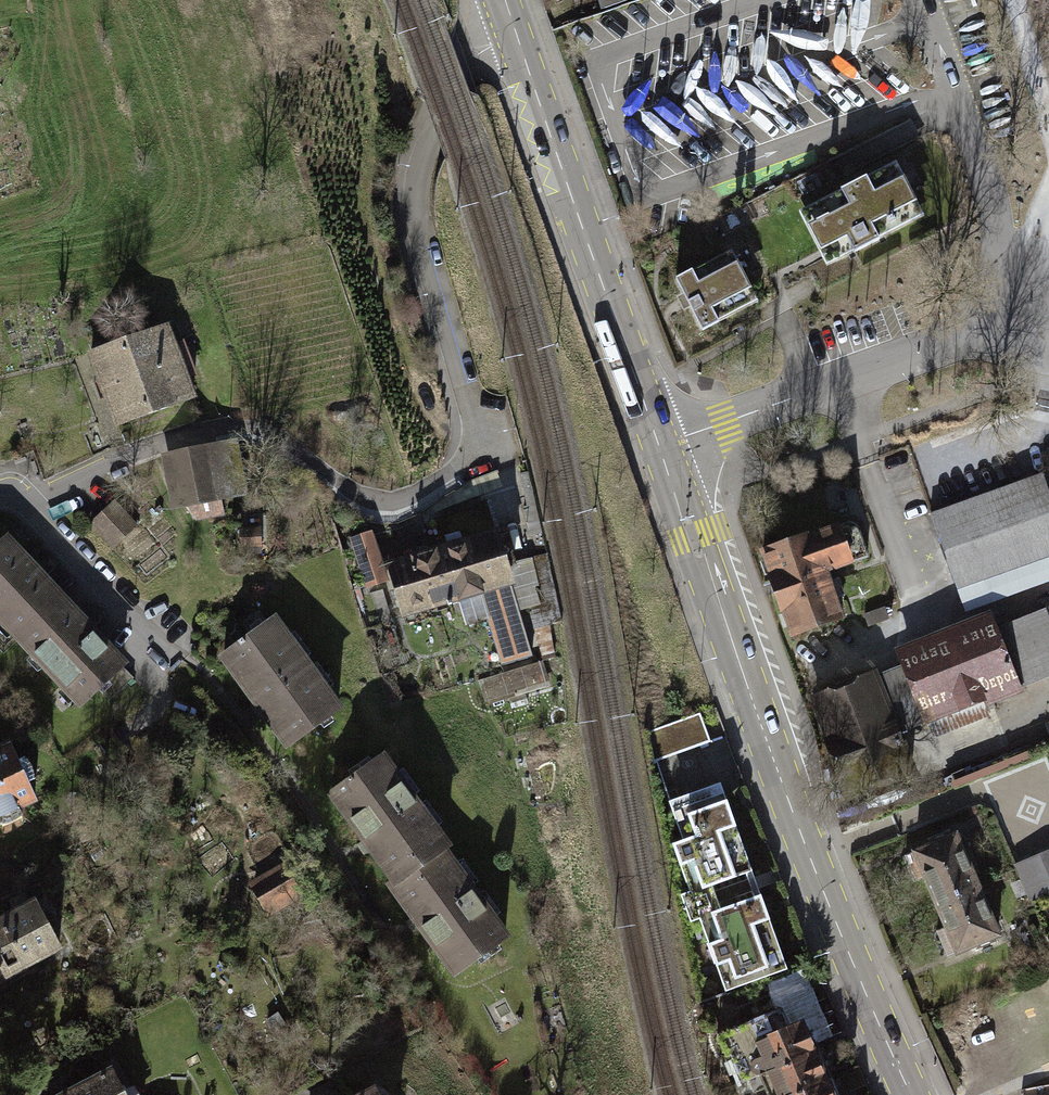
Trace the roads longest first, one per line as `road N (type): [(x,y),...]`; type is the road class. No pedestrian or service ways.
road 1 (primary): [(659,446),(809,858),(911,1094)]
road 2 (unclassified): [(659,446),(991,327),(1000,287),(996,214),(917,0)]
road 3 (primary): [(499,0),(659,446)]
road 4 (residential): [(144,647),(129,610),(31,505),(0,491)]

